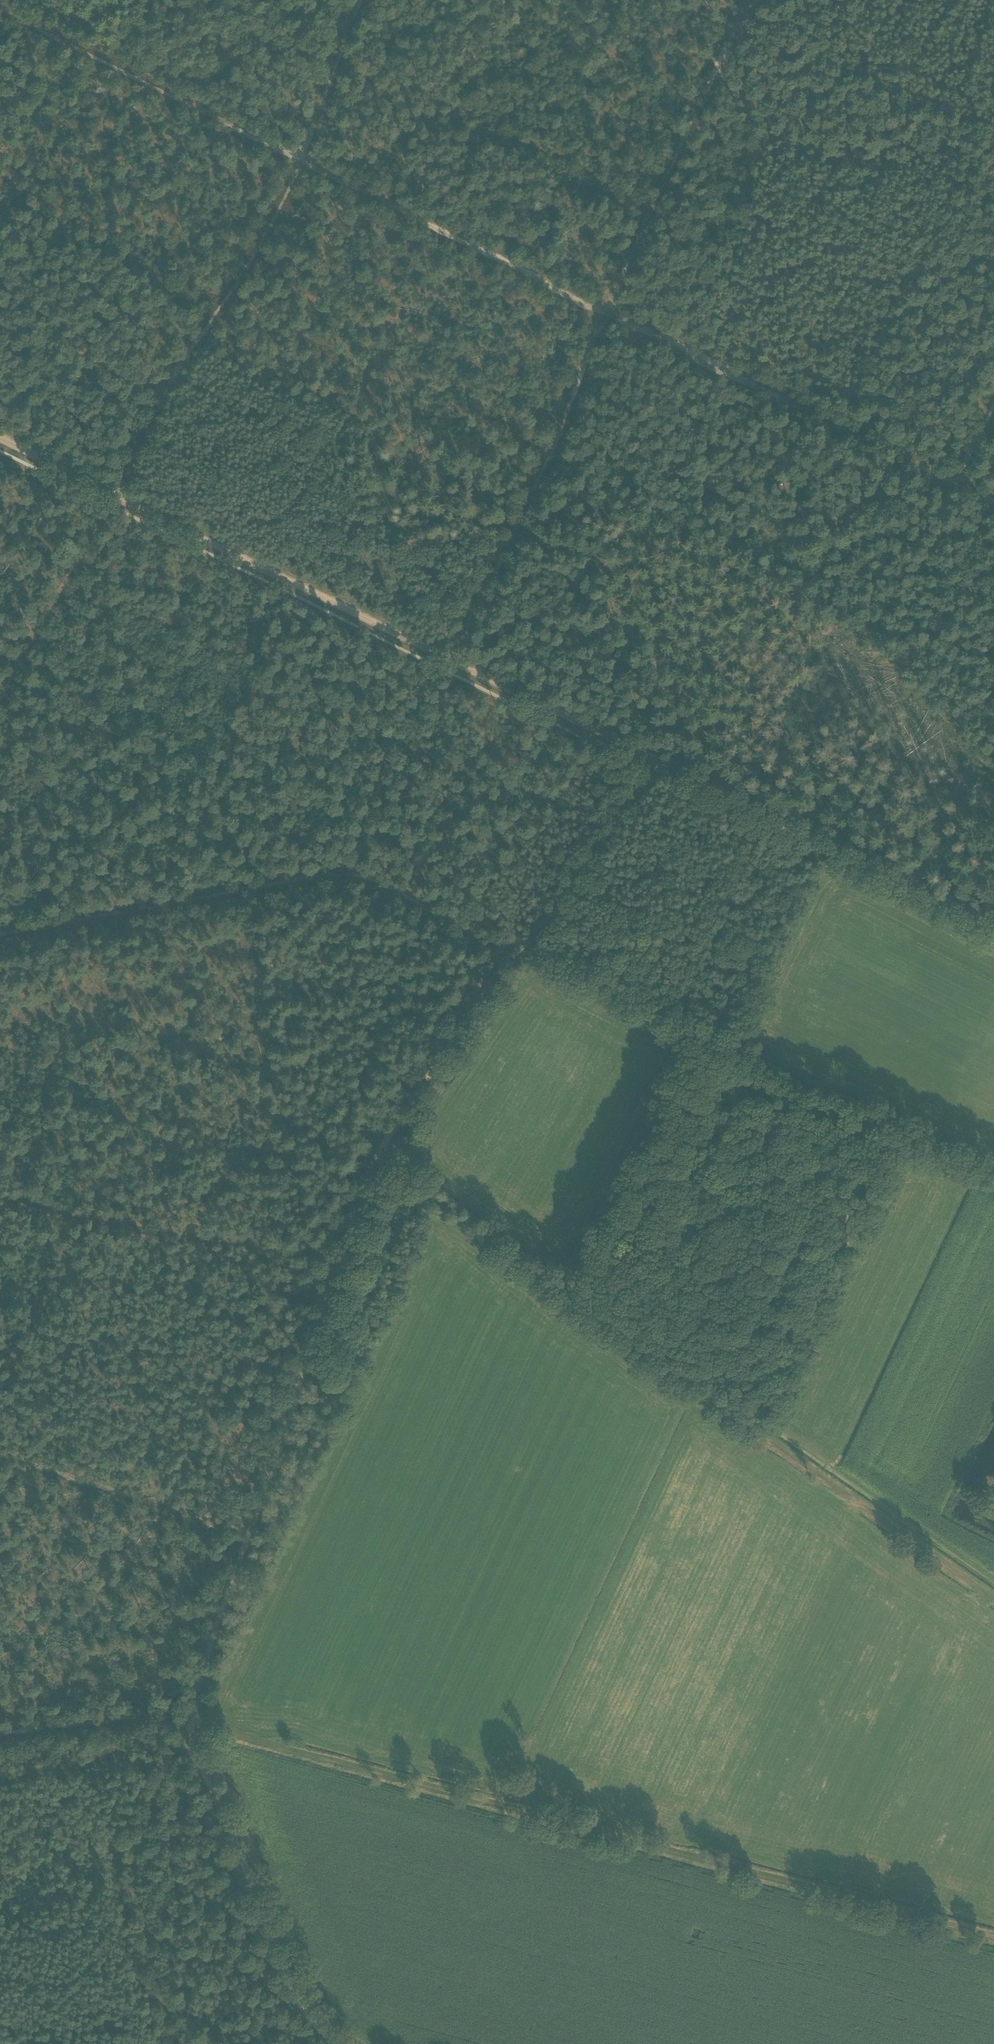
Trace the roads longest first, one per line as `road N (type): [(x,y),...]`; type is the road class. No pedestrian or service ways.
road 1 (track): [(993,925),(0,437)]
road 2 (track): [(0,14),(910,468)]
road 3 (track): [(737,37),(449,658)]
road 4 (track): [(388,1166),(348,1251),(191,1713)]
road 5 (track): [(0,934),(321,877),(385,883)]
road 6 (track): [(191,1713),(327,2043)]
road 7 (track): [(993,1180),(706,1035)]
road 8 (track): [(527,949),(388,1166)]
road 9 (track): [(0,700),(111,492)]
road 10 (track): [(706,1035),(527,949)]
road 11 (track): [(0,1736),(191,1713)]
road 12 (track): [(385,883),(504,949),(527,949)]

